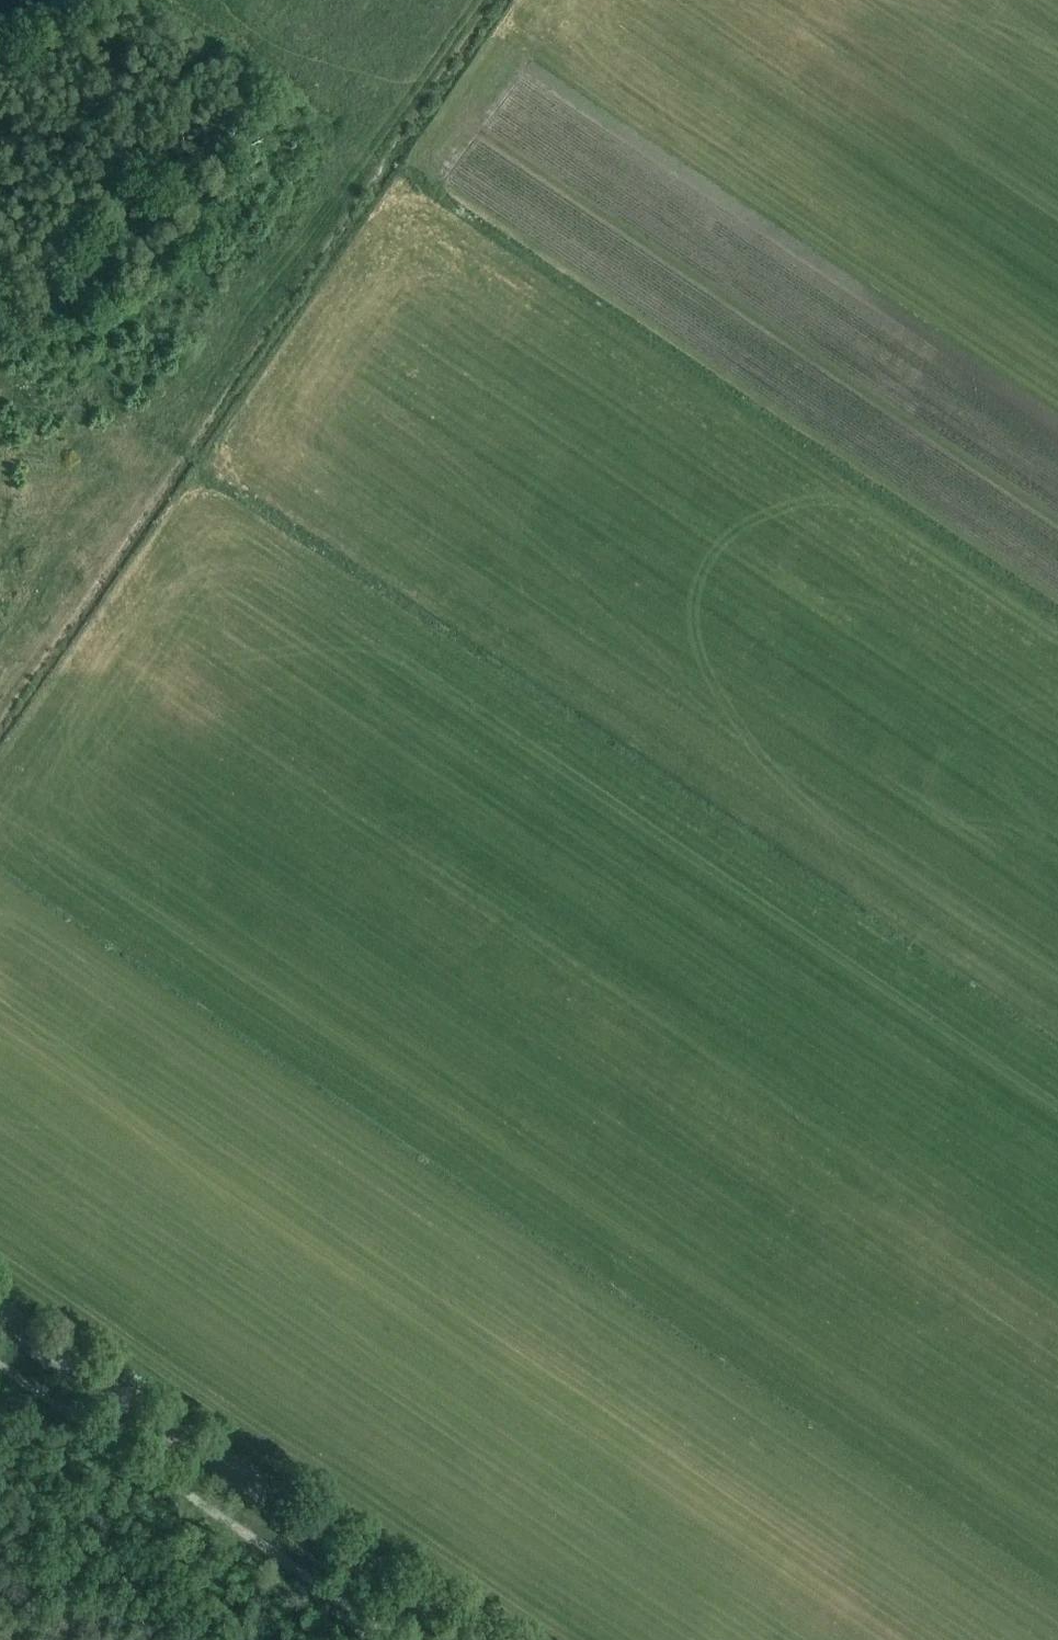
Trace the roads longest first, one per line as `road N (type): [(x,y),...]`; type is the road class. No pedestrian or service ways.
road 1 (tertiary): [(485,1639),(0,1310)]

